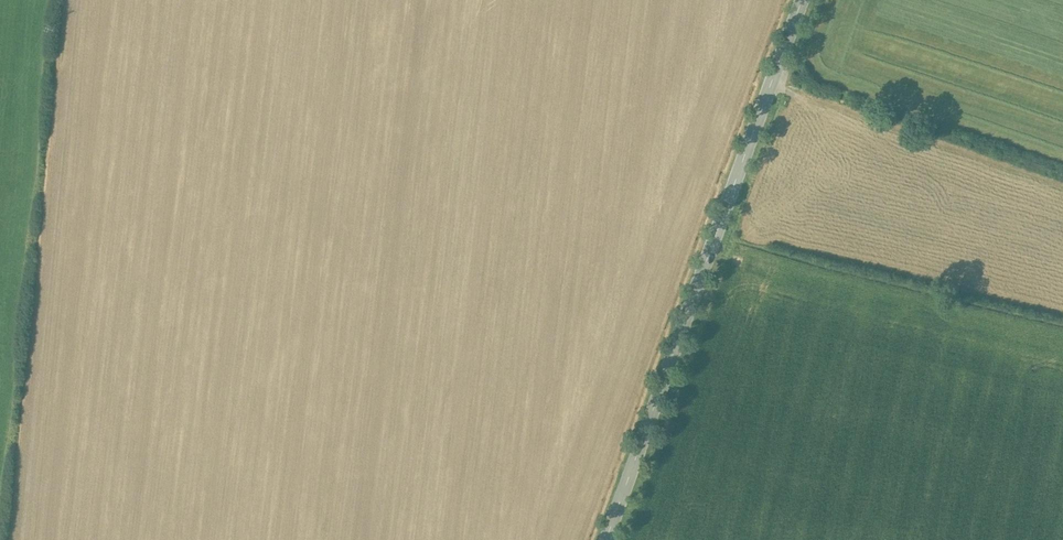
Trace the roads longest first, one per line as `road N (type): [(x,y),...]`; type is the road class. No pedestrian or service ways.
road 1 (tertiary): [(802,0),(604,539)]

